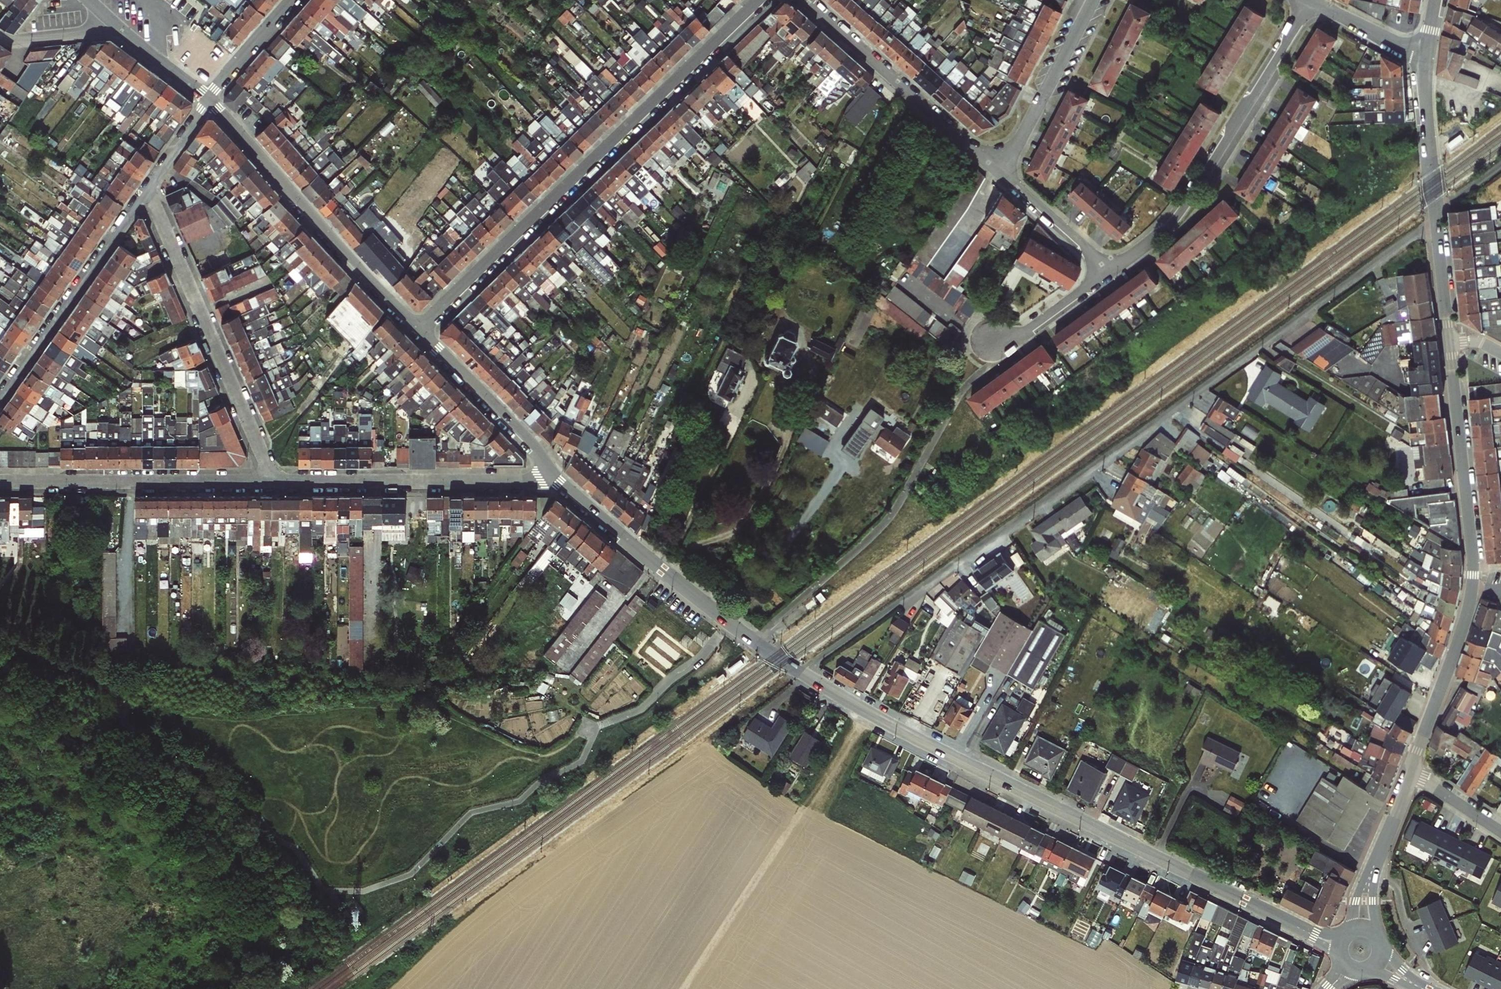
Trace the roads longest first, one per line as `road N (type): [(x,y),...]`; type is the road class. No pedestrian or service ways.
road 1 (residential): [(1436,220),(801,672)]
road 2 (tertiary): [(1314,934),(865,712),(801,672)]
road 3 (residential): [(760,0),(420,330)]
road 4 (residential): [(1450,344),(1476,584),(1411,775)]
road 5 (residential): [(1307,3),(1206,173),(1167,223),(1106,272)]
road 6 (residential): [(269,482),(146,189)]
road 7 (tertiary): [(420,330),(208,100)]
road 8 (tertiary): [(801,672),(728,623),(559,481)]
road 9 (residential): [(269,482),(559,481)]
road 10 (residential): [(0,482),(269,482)]
road 11 (residential): [(807,0),(1005,176)]
road 12 (residential): [(0,399),(146,189)]
road 13 (tertiary): [(559,481),(420,330)]
road 14 (residential): [(1005,176),(1097,0)]
road 15 (residential): [(1425,53),(1435,210)]
road 16 (residential): [(1005,176),(1106,272)]
road 17 (residential): [(208,100),(294,0)]
road 18 (residential): [(1425,53),(1307,3)]
road 19 (residential): [(1106,272),(1037,324),(1001,338)]
road 20 (residential): [(1436,220),(1450,344)]

